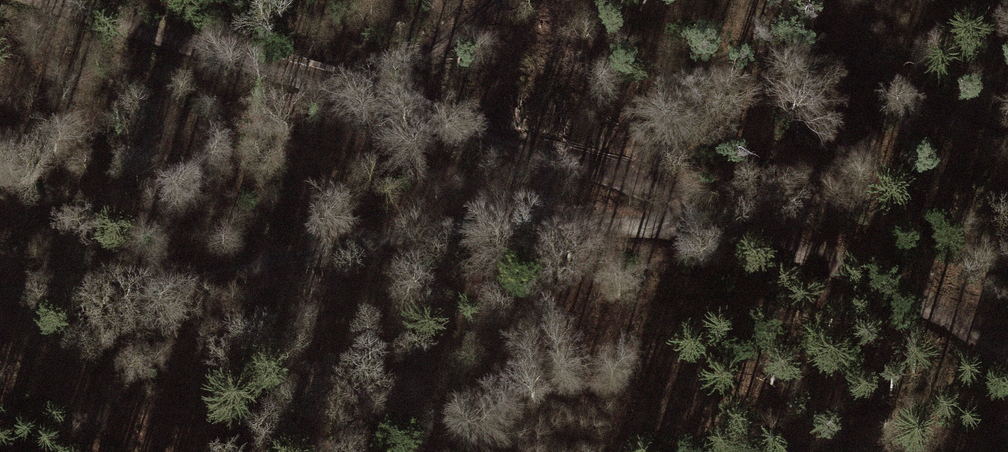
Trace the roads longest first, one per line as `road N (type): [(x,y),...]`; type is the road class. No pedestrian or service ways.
road 1 (track): [(64,0),(733,227),(935,309),(1007,361)]
road 2 (track): [(0,295),(156,285),(477,222),(733,227)]
road 3 (track): [(571,172),(682,81),(761,49),(1007,120)]

